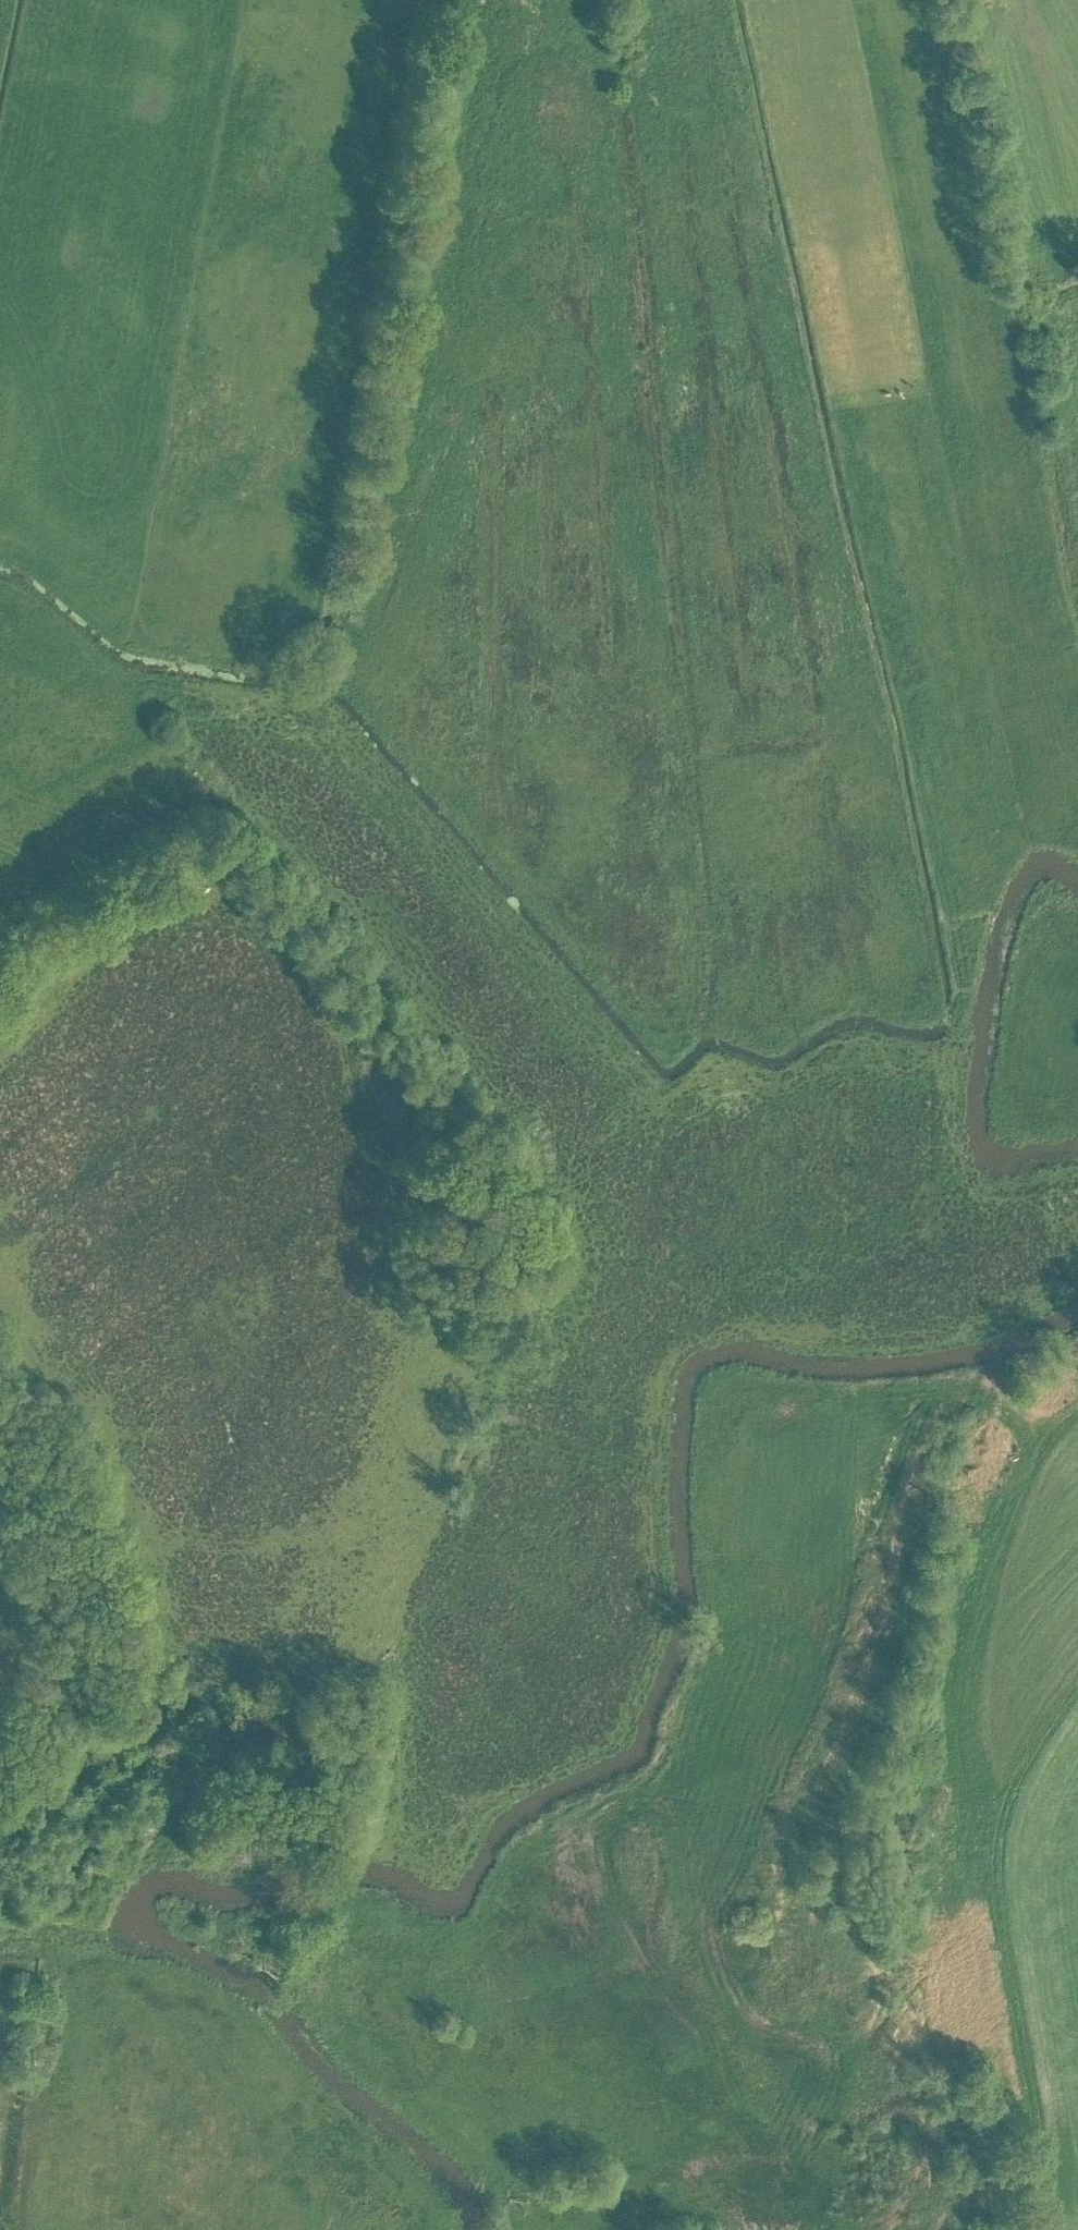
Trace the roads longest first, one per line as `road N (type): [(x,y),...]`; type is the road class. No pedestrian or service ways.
road 1 (track): [(1057,2229),(1014,2054),(1000,1906),(1017,1800),(1040,1750),(1077,1699)]
road 2 (track): [(0,1488),(35,1571),(52,1582),(110,1574)]

